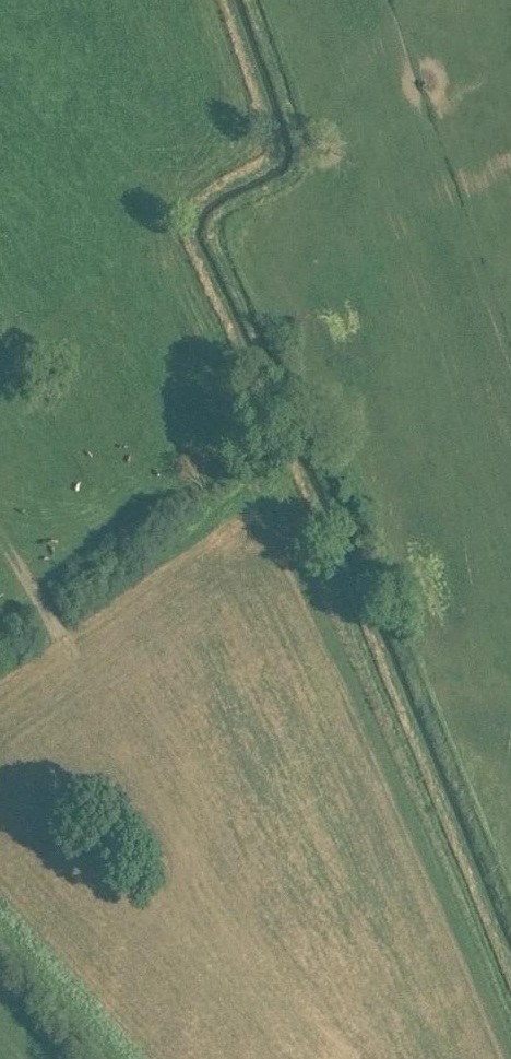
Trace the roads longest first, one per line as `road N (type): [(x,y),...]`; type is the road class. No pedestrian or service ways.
road 1 (track): [(0,528),(63,632)]

